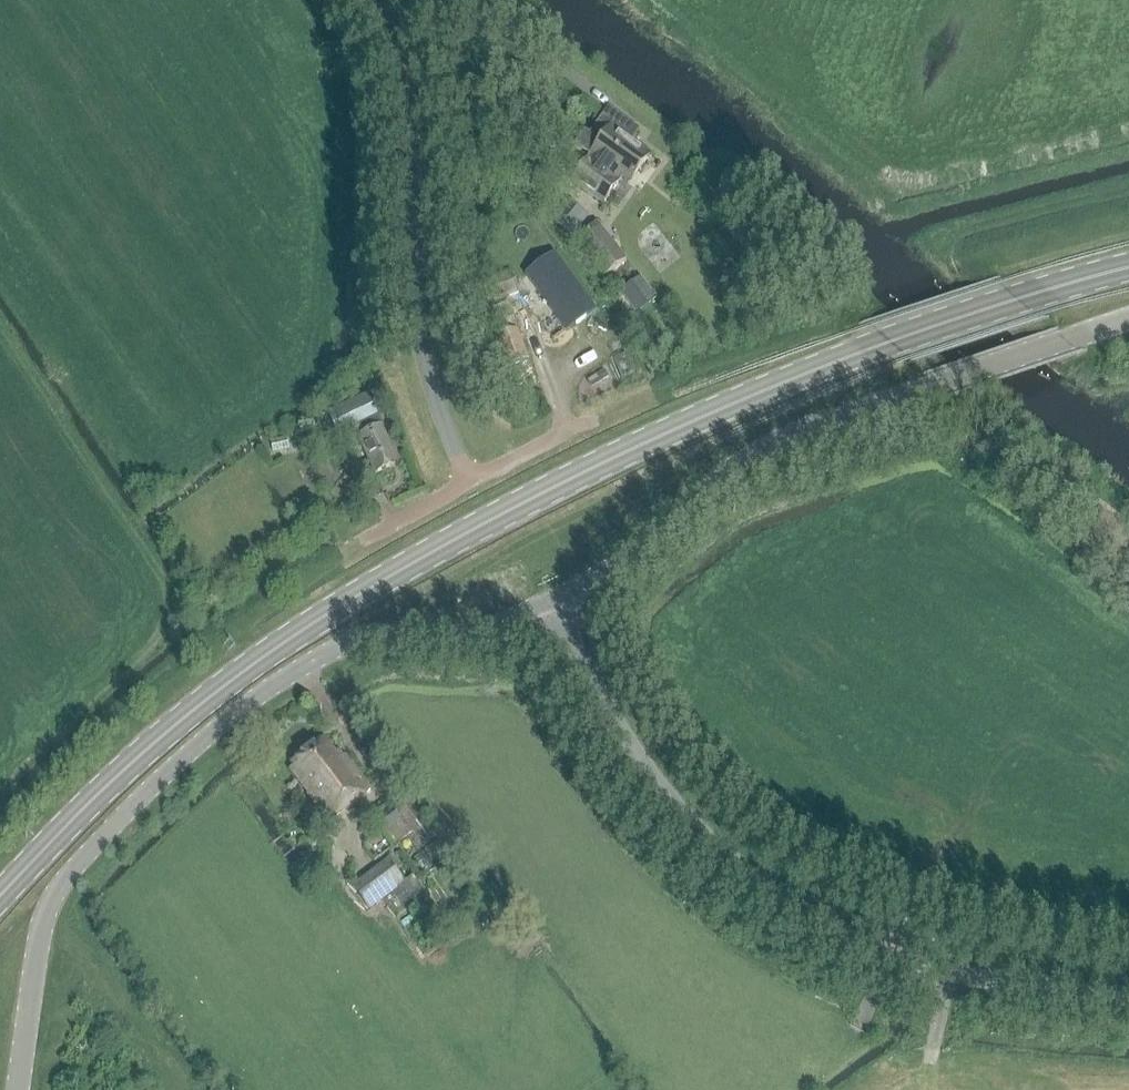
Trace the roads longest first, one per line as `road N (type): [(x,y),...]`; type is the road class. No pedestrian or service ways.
road 1 (primary): [(0,894),(206,698),(419,558),(748,396),(1128,266)]
road 2 (unclassified): [(17,1089),(49,902),(172,767),(274,683),(355,636),(467,636),(548,599)]
road 3 (unclassified): [(1128,997),(915,964),(780,898),(706,838),(642,763),(548,599)]
road 4 (unclassified): [(548,599),(619,561),(717,477),(785,434),(1128,317)]
road 5 (unclassified): [(468,480),(416,325),(410,115),(372,0)]
road 6 (residential): [(468,480),(597,417)]
road 7 (residential): [(357,544),(468,480)]

